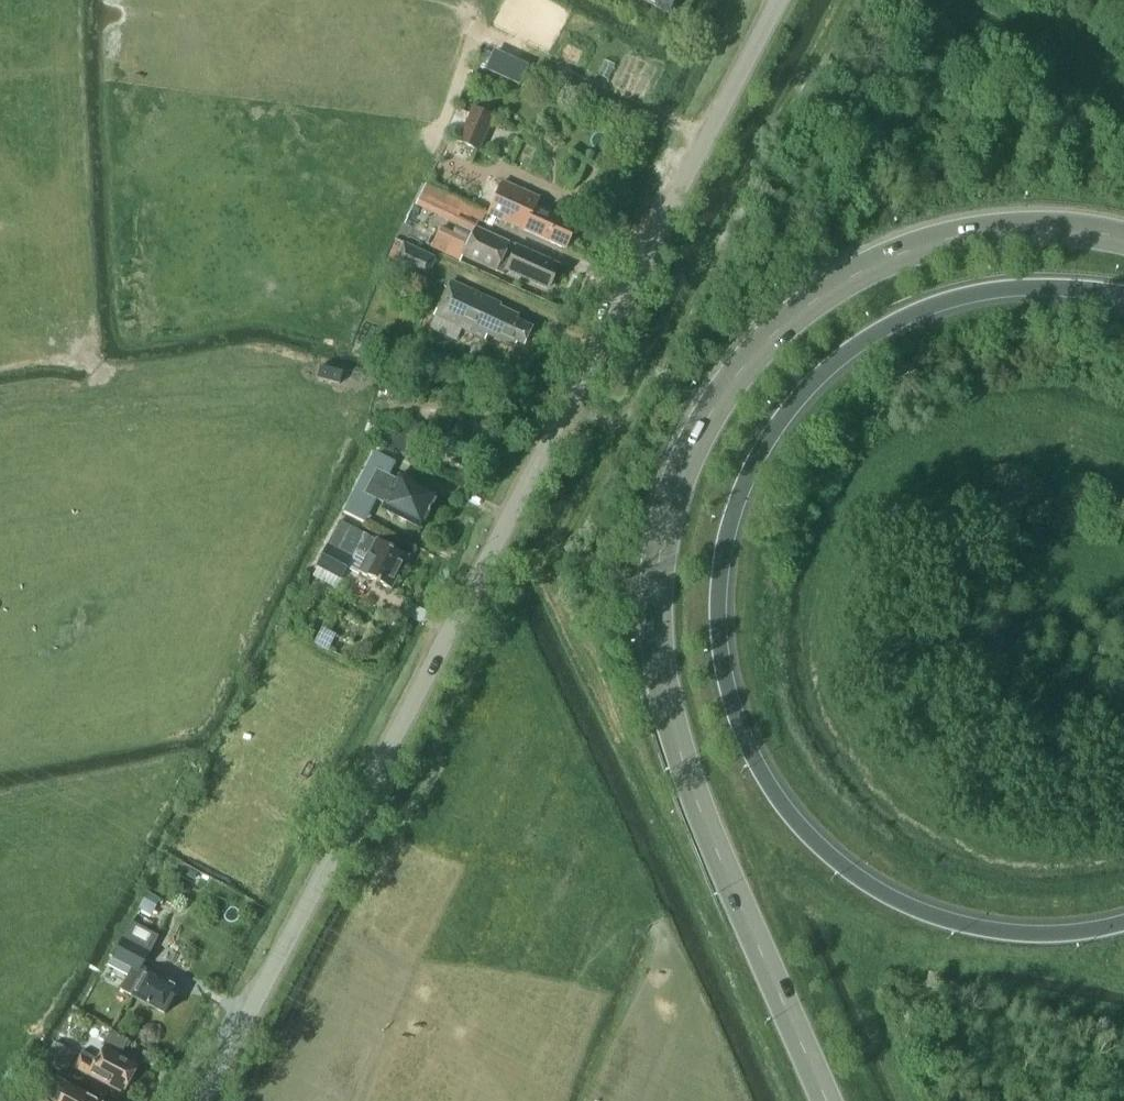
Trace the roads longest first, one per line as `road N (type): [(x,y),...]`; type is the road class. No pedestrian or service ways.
road 1 (unclassified): [(201,1100),(780,0)]
road 2 (trunk): [(1123,238),(1055,224),(998,227),(858,265),(766,329),(690,432),(667,487),(650,587),(658,695),(827,1100)]
road 3 (trunk): [(1123,927),(1051,939),(986,935),(921,917),(867,889),(818,851),(777,803),(745,748),(716,630),(725,530),(746,471),(768,431),(837,356),(932,304),(988,290),(1123,294)]

